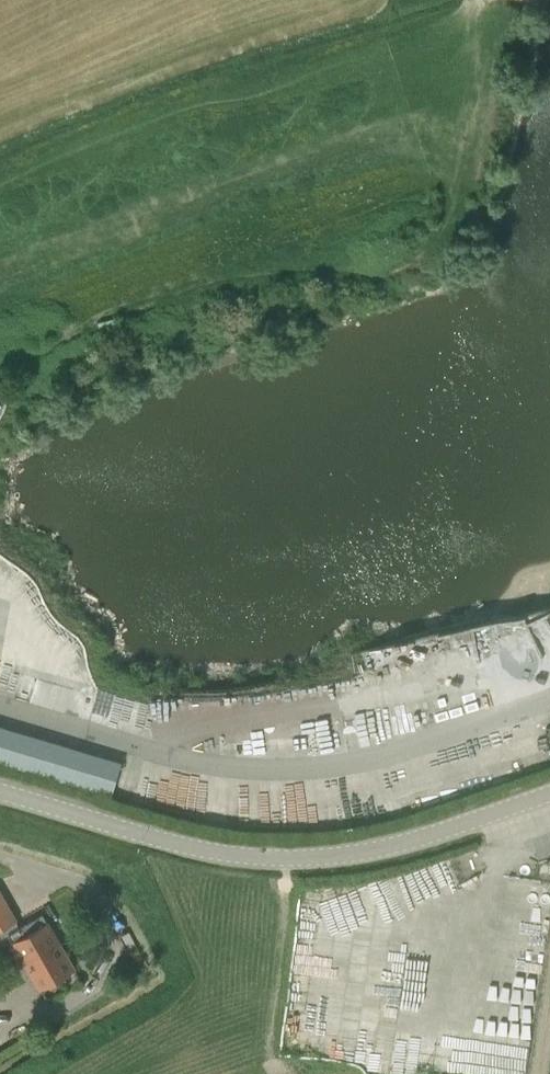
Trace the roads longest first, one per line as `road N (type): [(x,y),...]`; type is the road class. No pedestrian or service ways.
road 1 (tertiary): [(0,795),(262,868),(379,857),(549,791)]

